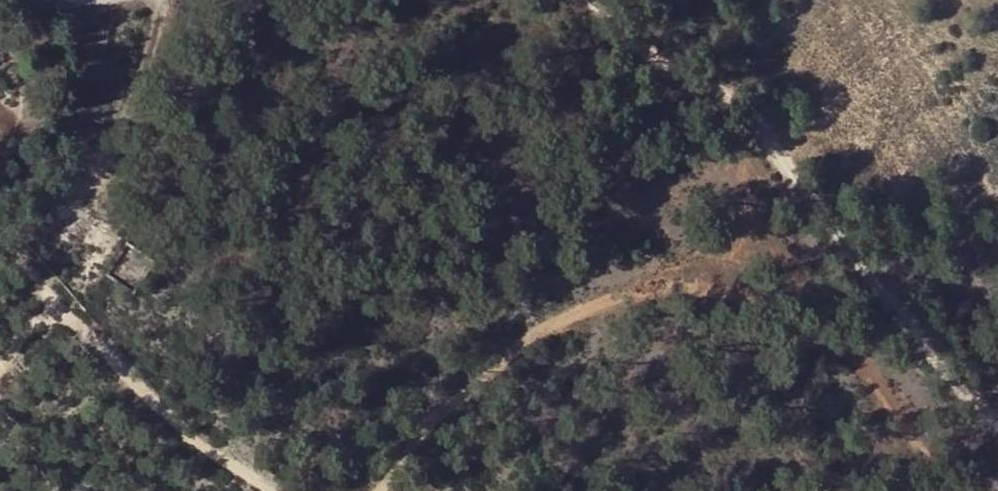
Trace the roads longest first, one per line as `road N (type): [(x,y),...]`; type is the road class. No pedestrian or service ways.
road 1 (track): [(383,490),(473,380),(561,319),(660,278),(774,299),(901,412),(960,490)]
road 2 (track): [(631,0),(748,102),(997,399)]
road 3 (track): [(0,385),(121,255),(121,129),(172,0)]
road 4 (track): [(0,241),(62,317),(277,490)]

